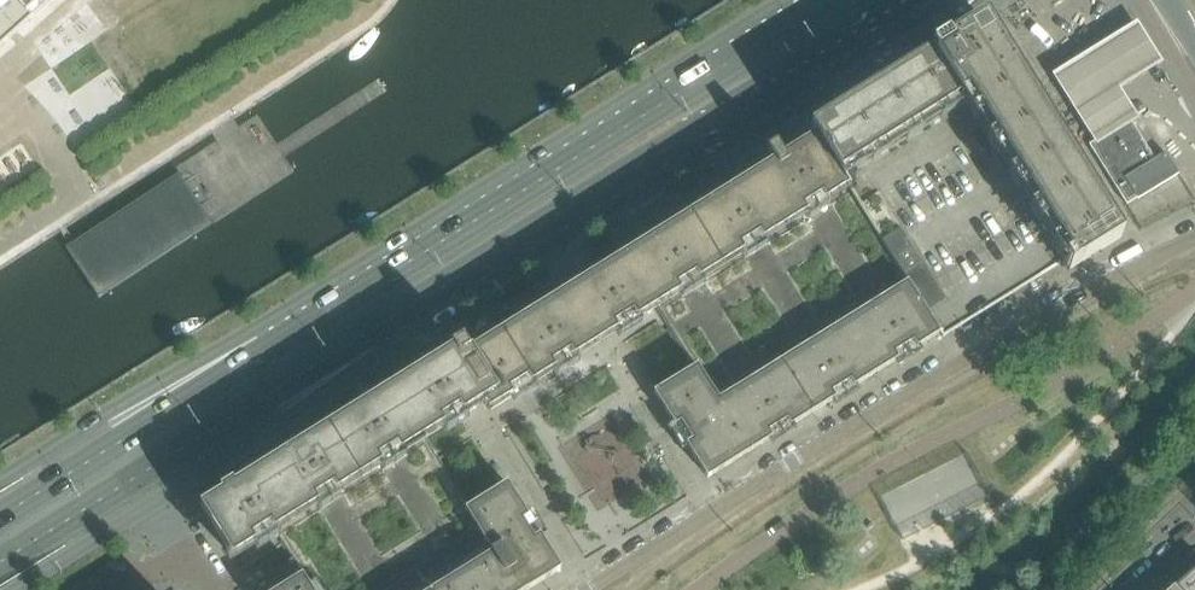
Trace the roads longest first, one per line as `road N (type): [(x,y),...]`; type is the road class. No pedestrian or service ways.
road 1 (residential): [(1194,237),(911,391),(589,589)]
road 2 (secondary): [(367,333),(599,190),(801,92),(949,0)]
road 3 (secondary): [(813,0),(265,352)]
road 4 (secondary): [(0,563),(367,333)]
road 5 (secondary): [(265,352),(0,518)]
road 6 (secondary): [(265,352),(100,417),(0,479)]
road 7 (secondary): [(157,501),(284,421),(367,333)]
road 8 (secondary): [(15,589),(157,501)]

